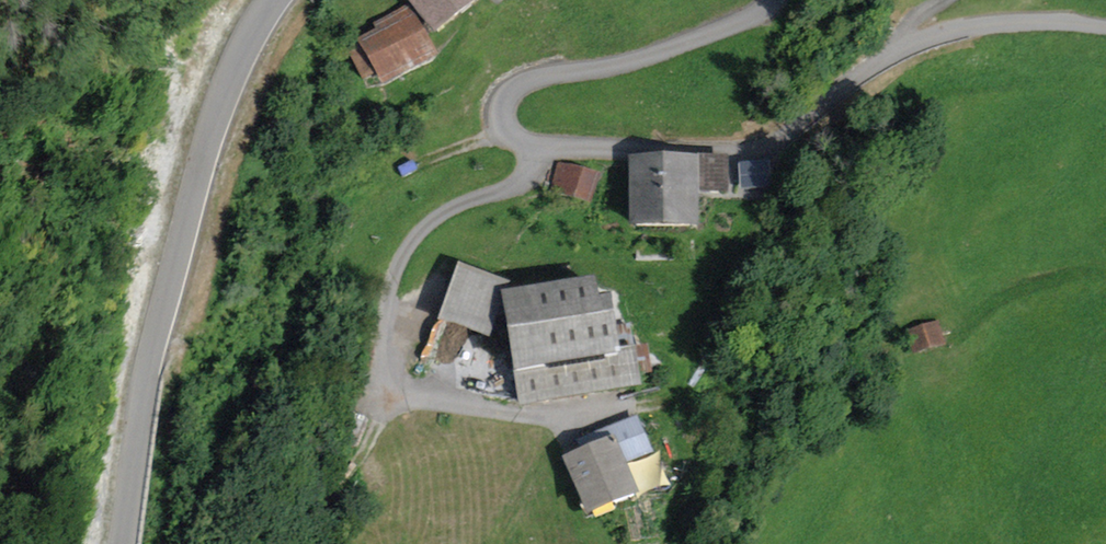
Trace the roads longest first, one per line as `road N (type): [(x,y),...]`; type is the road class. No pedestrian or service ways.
road 1 (track): [(1105,30),(1065,24),(909,42),(868,67),(786,144),(536,147)]
road 2 (tertiary): [(124,543),(157,336),(209,146),(246,43),(273,0)]
road 3 (track): [(536,147),(528,186),(437,218),(398,269),(380,388),(580,420)]

